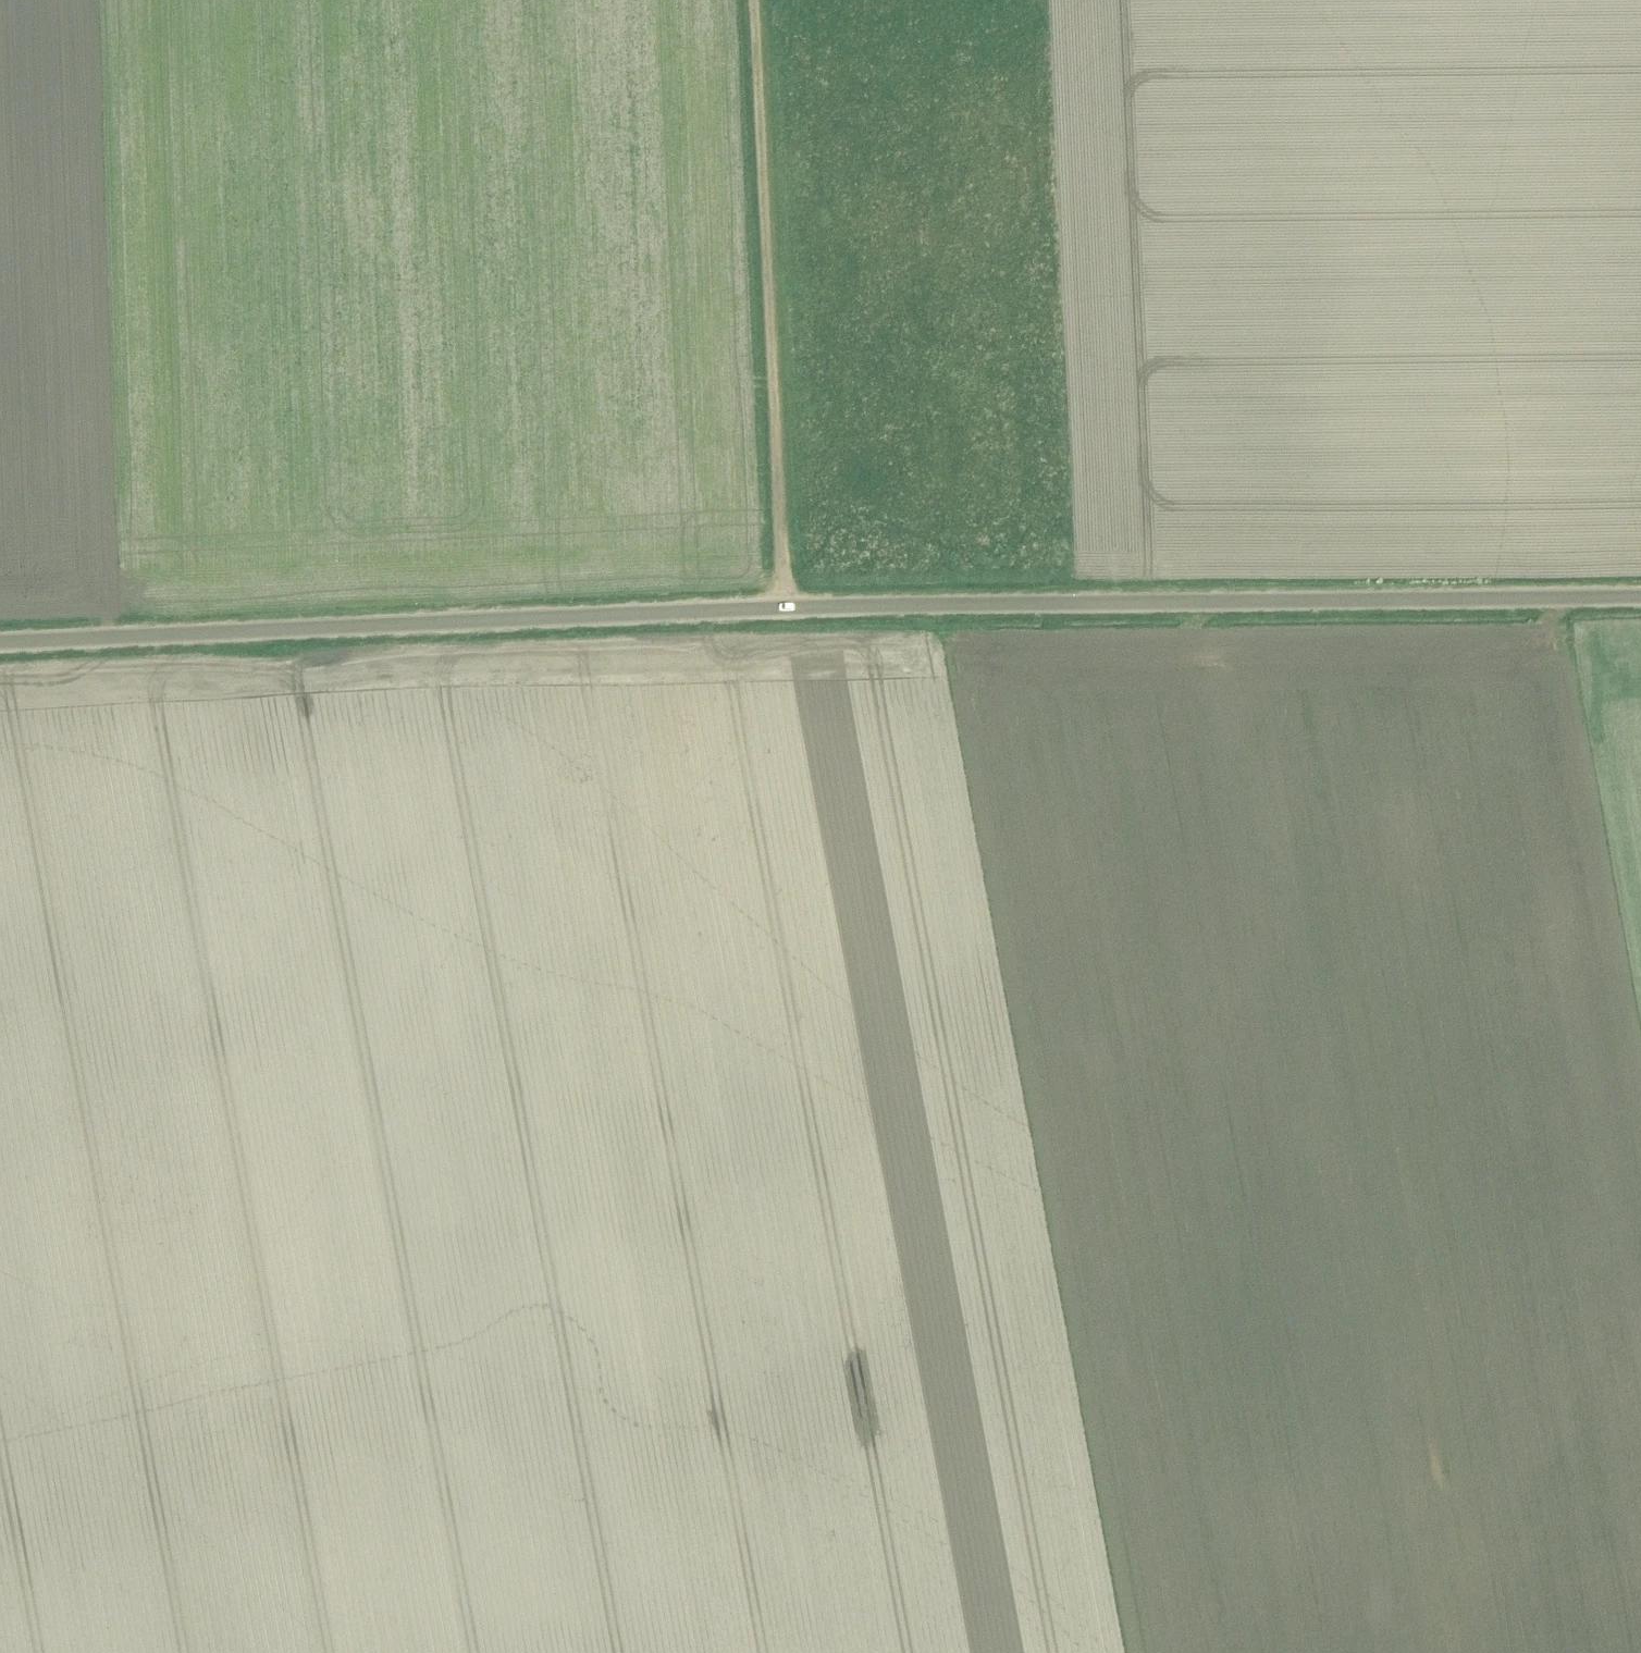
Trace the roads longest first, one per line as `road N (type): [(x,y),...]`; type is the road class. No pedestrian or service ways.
road 1 (unclassified): [(0,644),(784,609),(1640,599)]
road 2 (track): [(784,609),(755,0)]

